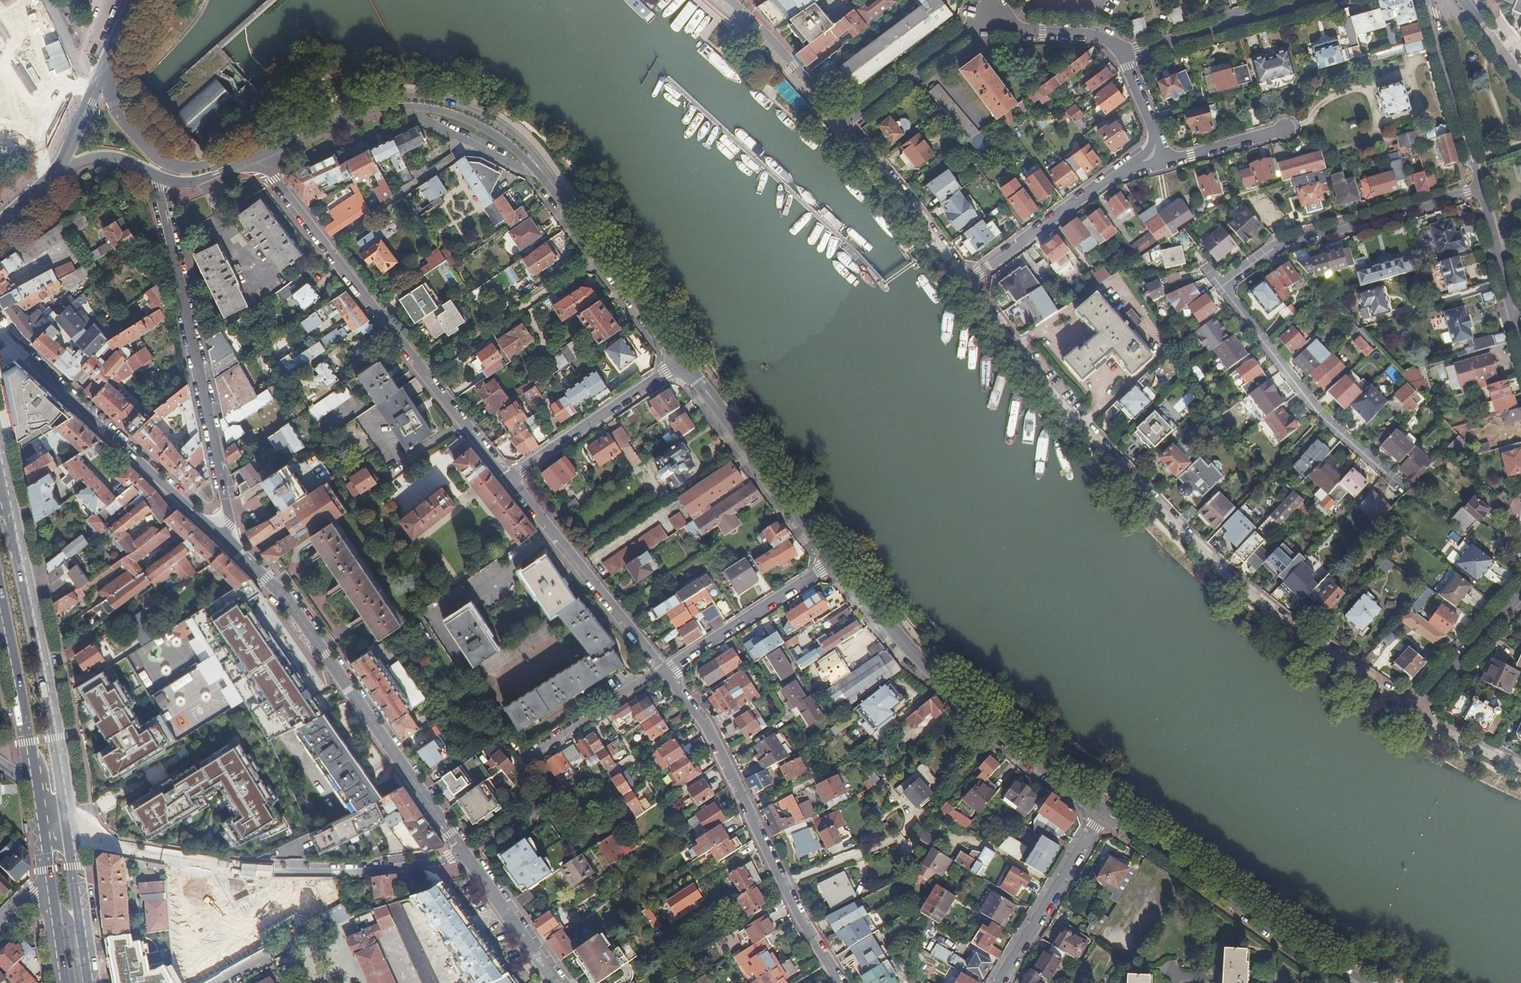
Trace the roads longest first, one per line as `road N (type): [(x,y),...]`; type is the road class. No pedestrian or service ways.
road 1 (residential): [(968,283),(1070,414),(1234,583),(1415,709)]
road 2 (residential): [(1478,192),(1288,243),(1232,283),(1228,298),(1322,419),(1394,484)]
road 3 (residential): [(70,817),(93,846),(259,872),(370,872),(465,854)]
road 4 (residential): [(260,156),(509,477)]
road 5 (tertiary): [(834,564),(936,680),(1105,811)]
road 6 (residential): [(164,178),(231,539)]
road 7 (residential): [(667,672),(711,730),(781,884),(838,982)]
road 8 (residential): [(730,0),(843,124),(994,17)]
road 9 (primary): [(70,817),(6,488)]
road 10 (tertiary): [(543,170),(520,140),(483,114),(419,97),(348,107),(255,148)]
road 11 (tertiary): [(260,156),(373,111),(411,107),(472,123),(543,170)]
road 12 (tertiary): [(231,539),(0,336)]
road 13 (tertiary): [(1354,982),(1105,811)]
road 14 (tertiary): [(681,363),(834,564)]
road 15 (residential): [(509,477),(667,672)]
road 16 (tertiary): [(543,170),(681,363)]
road 17 (residential): [(968,283),(1140,160)]
road 18 (unclassified): [(509,477),(681,363)]
road 19 (residential): [(1122,54),(1320,0)]
road 20 (tertiary): [(997,982),(1105,811)]
road 21 (residential): [(667,672),(834,564)]
road 22 (residential): [(1427,0),(1478,192)]
road 23 (residential): [(854,137),(968,283)]
road 24 (tertiary): [(361,706),(465,854)]
road 25 (primary): [(0,619),(34,785)]
road 26 (primary): [(90,982),(70,817)]
road 27 (residential): [(1520,588),(1415,709)]
road 28 (tertiary): [(465,854),(558,982)]
road 29 (residential): [(1478,192),(1520,338)]
road 30 (residential): [(1140,160),(1168,162),(1287,129)]
road 31 (residential): [(274,583),(361,706)]
road 32 (residential): [(994,17),(1043,33),(1086,31),(1122,54)]
road 33 (tertiary): [(170,164),(135,137),(103,67)]
road 34 (residential): [(1415,709),(1520,767)]

